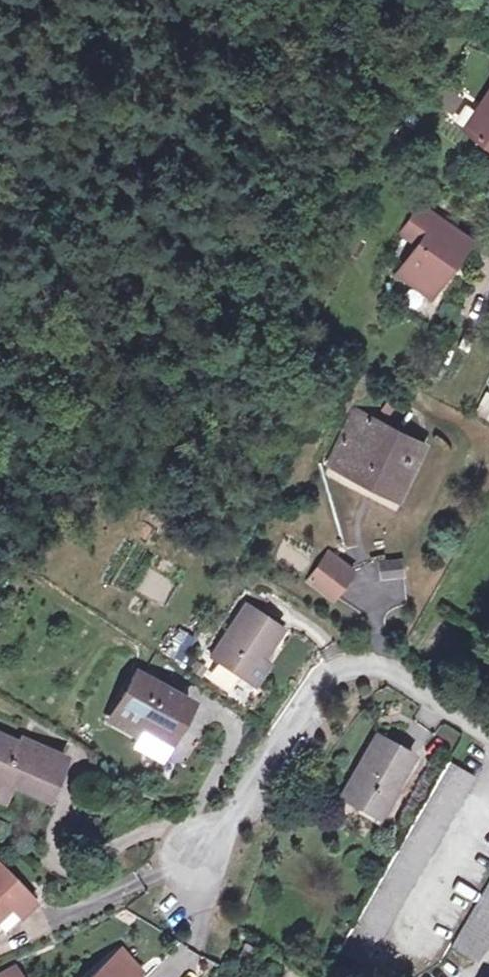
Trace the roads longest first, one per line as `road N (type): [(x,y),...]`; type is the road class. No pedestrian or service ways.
road 1 (residential): [(488,739),(359,662),(185,894)]

